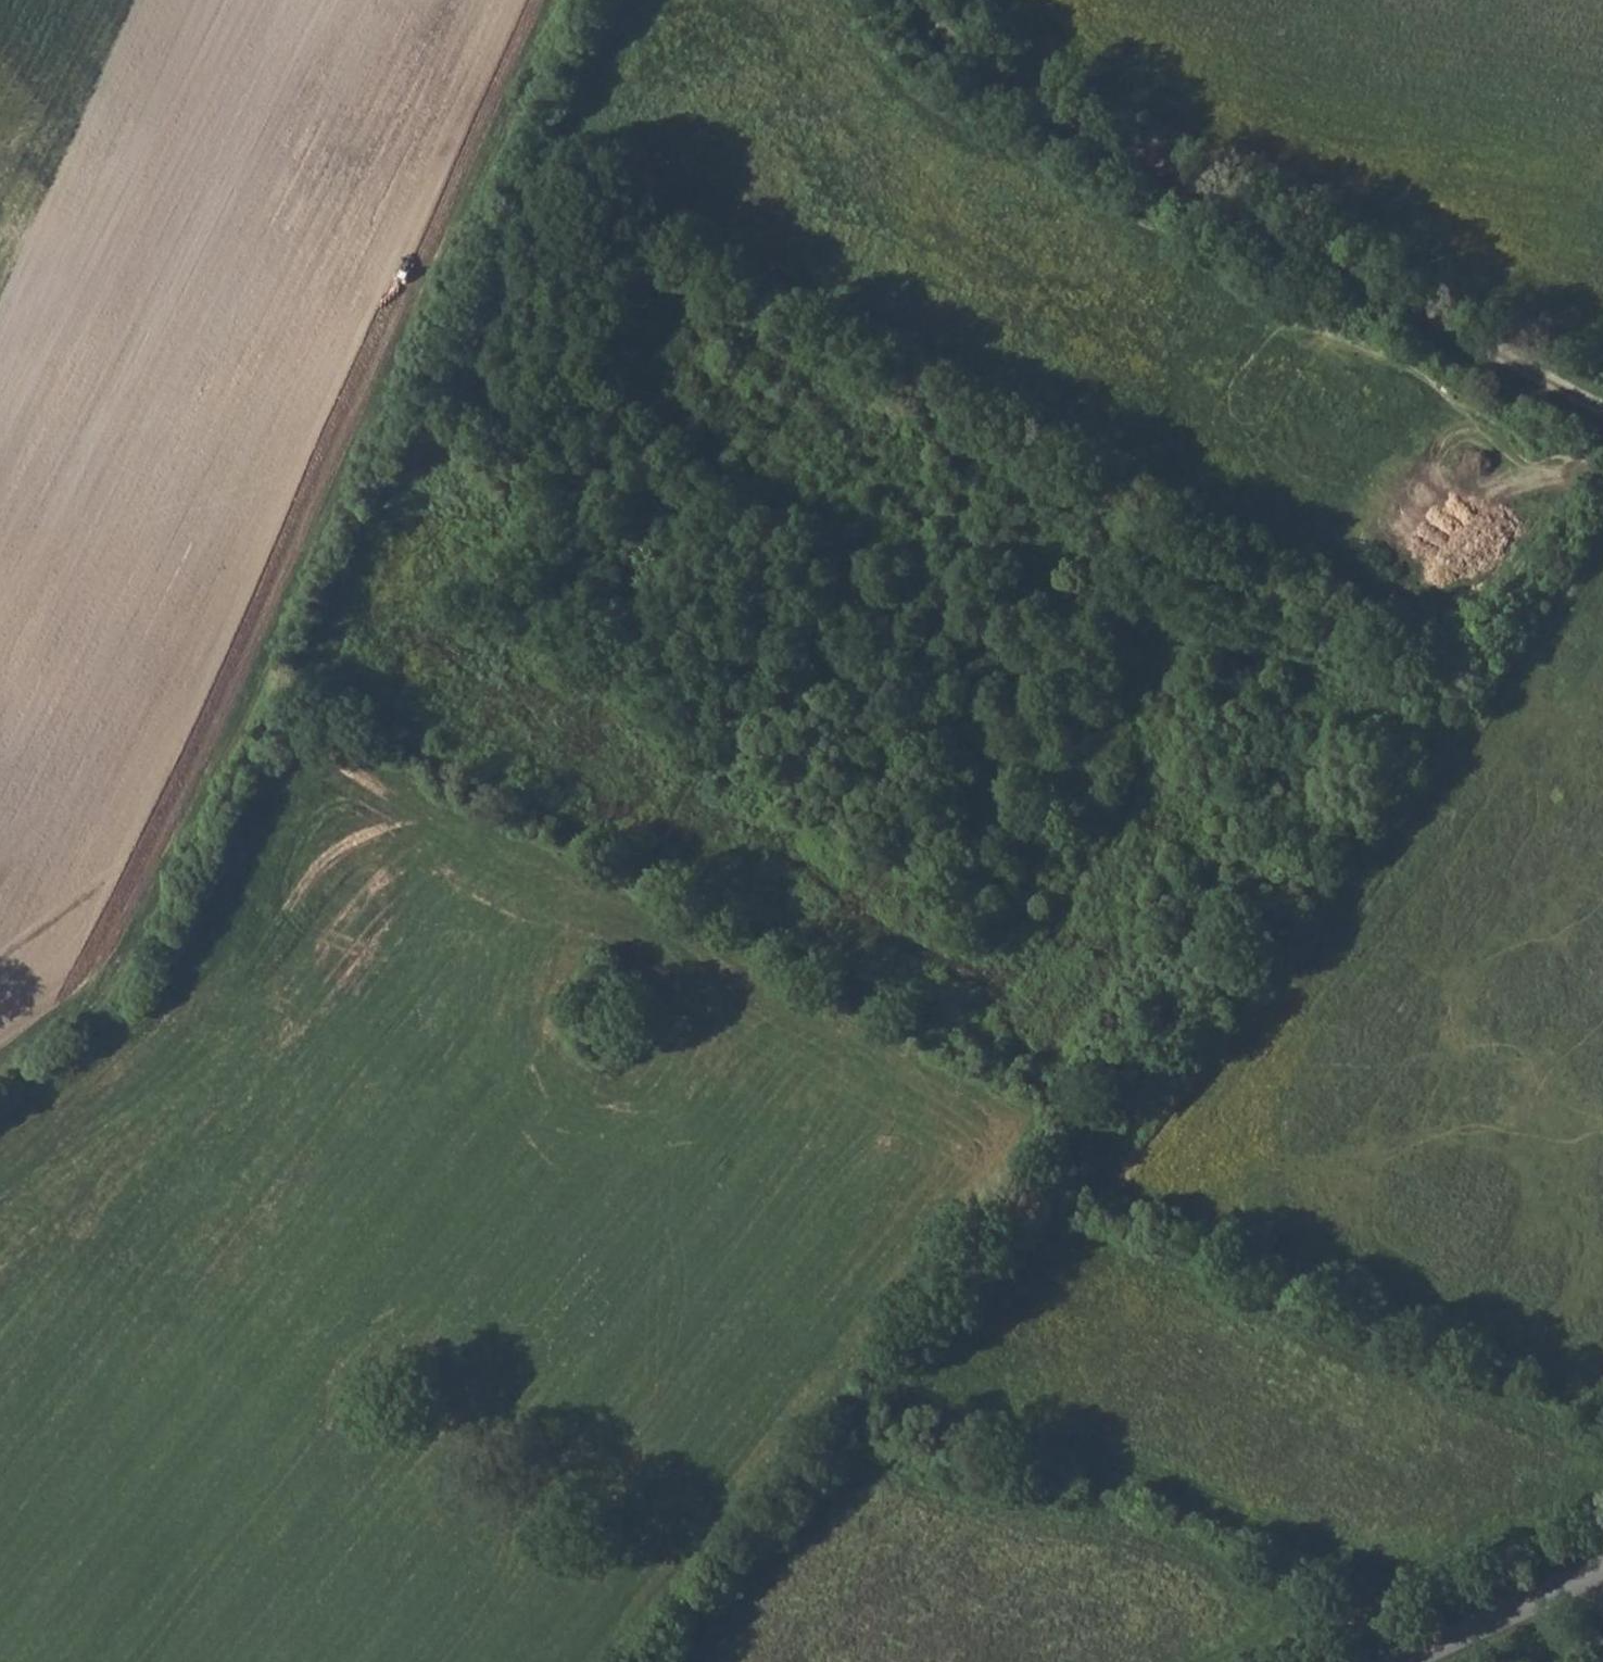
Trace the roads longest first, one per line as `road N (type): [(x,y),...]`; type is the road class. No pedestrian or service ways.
road 1 (track): [(1602,414),(1181,190),(974,67),(919,0)]
road 2 (unclassified): [(1430,1661),(1602,1580)]

